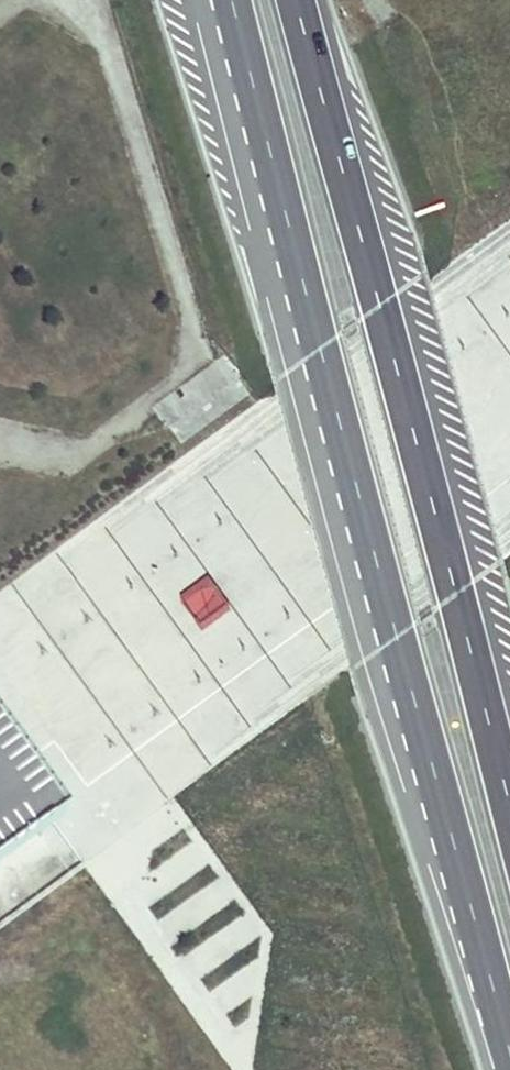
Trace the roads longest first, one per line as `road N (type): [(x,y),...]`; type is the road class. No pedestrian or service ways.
road 1 (trunk): [(241,51),(509,1057)]
road 2 (trunk): [(509,801),(296,0)]

